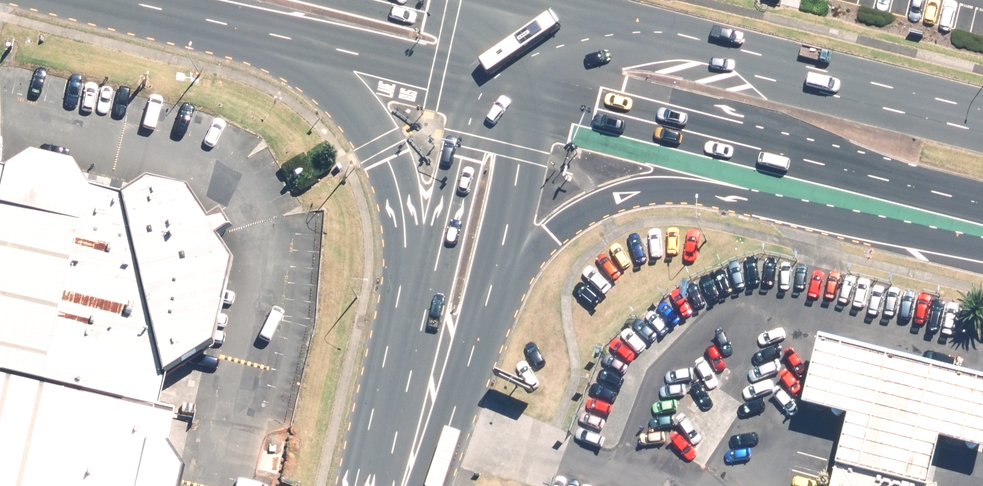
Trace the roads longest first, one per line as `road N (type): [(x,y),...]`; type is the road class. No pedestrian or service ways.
road 1 (primary): [(982,250),(671,191),(581,211),(488,279)]
road 2 (primary): [(518,0),(982,120)]
road 3 (primary): [(982,208),(528,94)]
road 4 (primary): [(429,274),(387,154),(350,96),(305,52)]
road 5 (primary): [(305,52),(105,0)]
road 6 (primary): [(429,274),(464,83)]
road 7 (primary): [(528,94),(488,279)]
road 8 (primary): [(464,83),(305,52)]
road 9 (primary): [(403,485),(442,353)]

